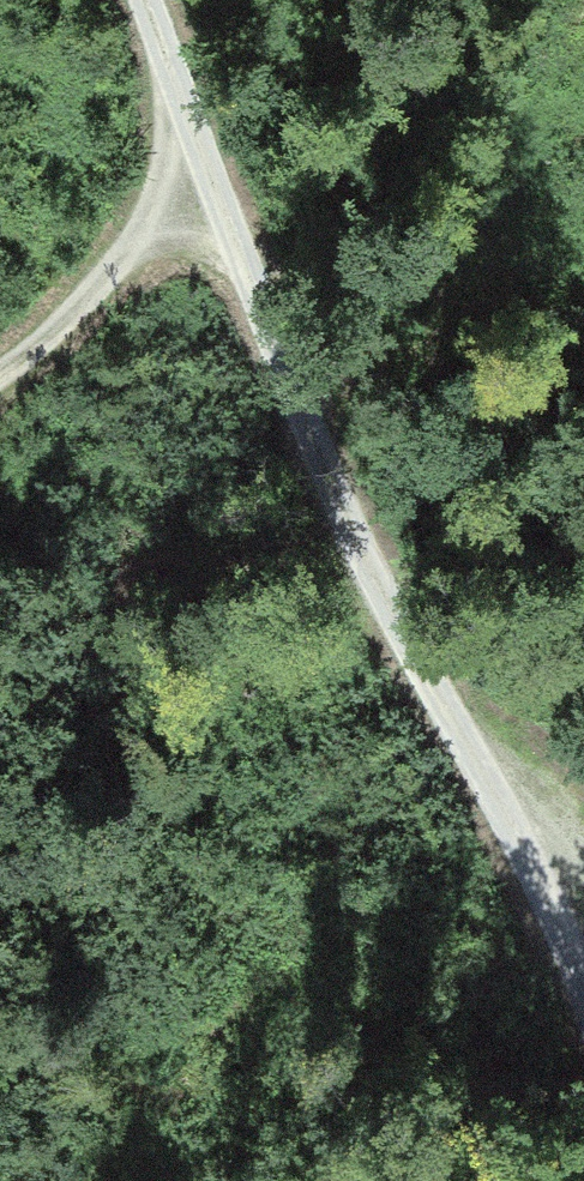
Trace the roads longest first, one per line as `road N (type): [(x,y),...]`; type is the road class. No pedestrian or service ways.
road 1 (track): [(149,0),(222,186),(492,784),(583,1016)]
road 2 (track): [(222,186),(41,349),(0,376)]

